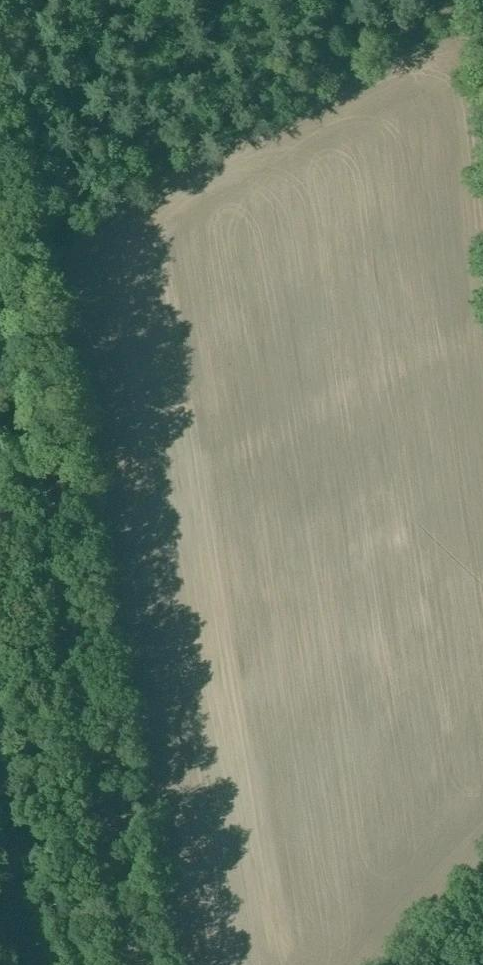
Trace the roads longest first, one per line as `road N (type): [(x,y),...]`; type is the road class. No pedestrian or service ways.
road 1 (tertiary): [(129,964),(0,274)]
road 2 (track): [(25,23),(43,88),(85,133),(111,143),(254,101),(309,65),(436,11),(482,10)]

